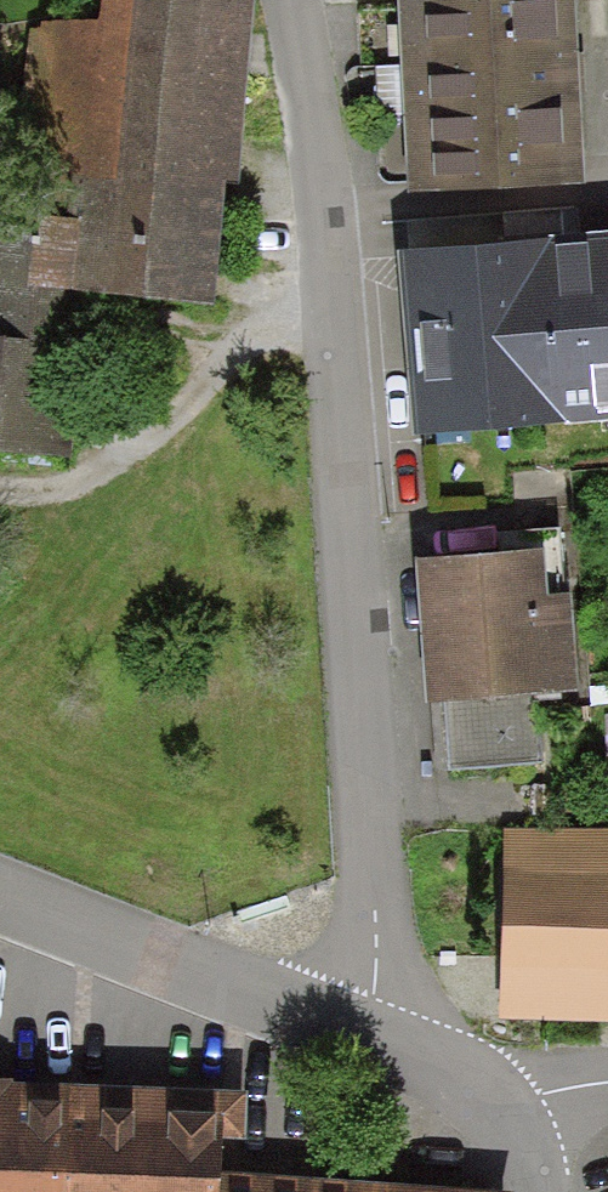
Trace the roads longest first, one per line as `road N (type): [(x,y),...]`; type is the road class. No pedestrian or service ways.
road 1 (residential): [(286,0),(319,209),(369,855),(358,1028)]
road 2 (residential): [(358,1028),(0,900)]
road 3 (residential): [(502,1110),(453,1068),(358,1028)]

